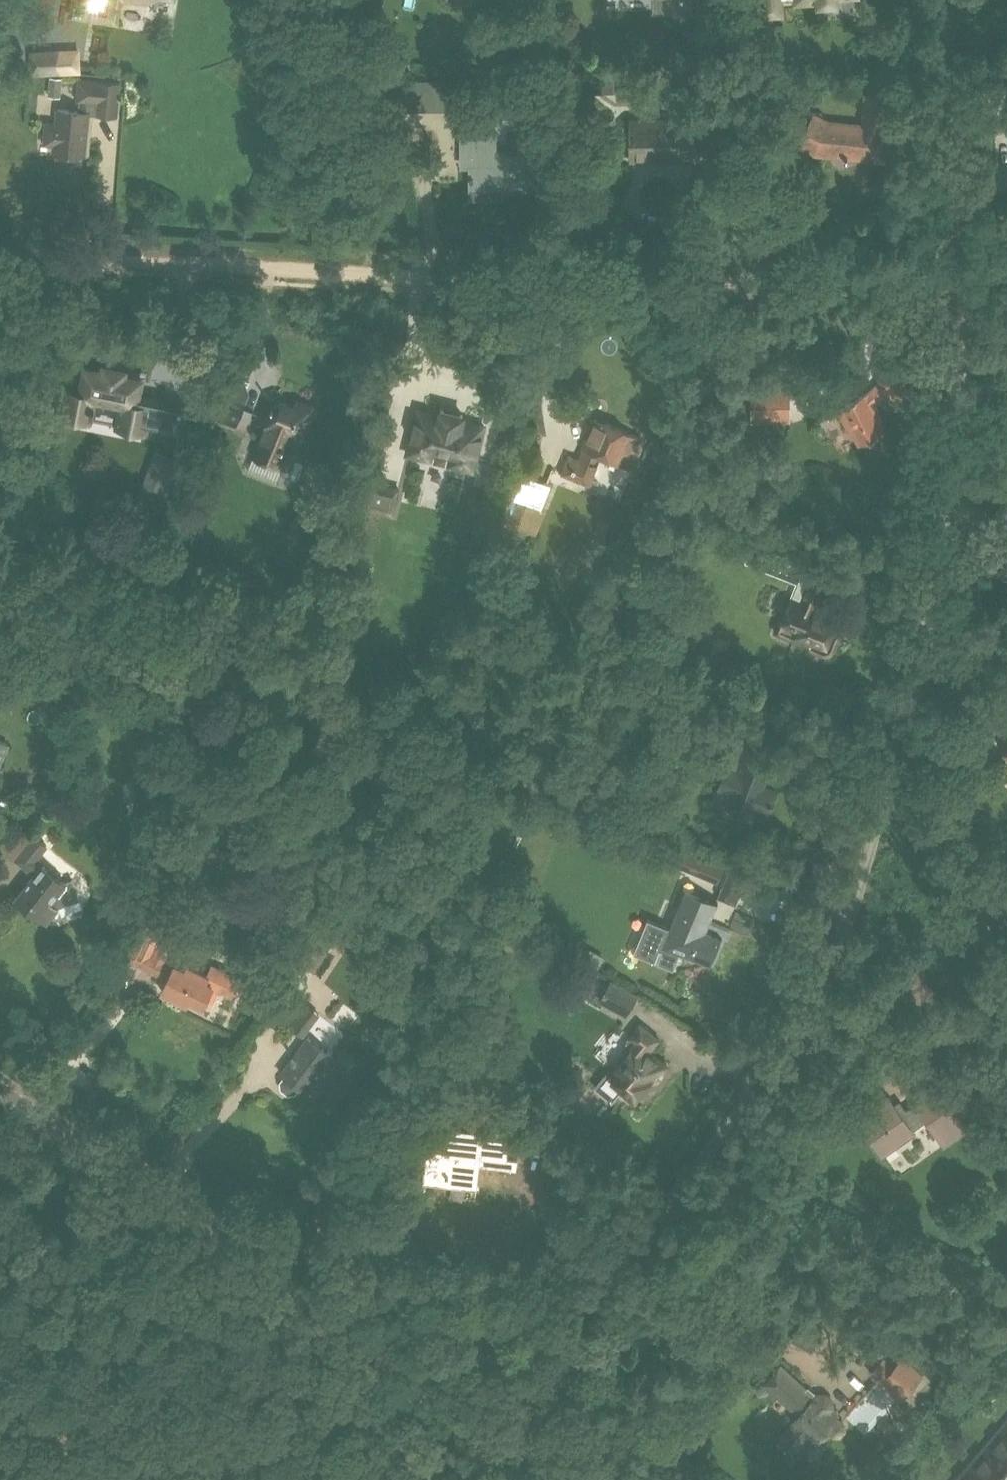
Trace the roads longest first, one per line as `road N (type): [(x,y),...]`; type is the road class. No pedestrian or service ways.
road 1 (residential): [(805,1028),(963,492),(943,0)]
road 2 (track): [(1006,276),(0,247)]
road 3 (primary): [(444,1412),(0,1086)]
road 4 (residential): [(805,1028),(534,1375)]
road 5 (residential): [(1006,916),(805,1028)]

